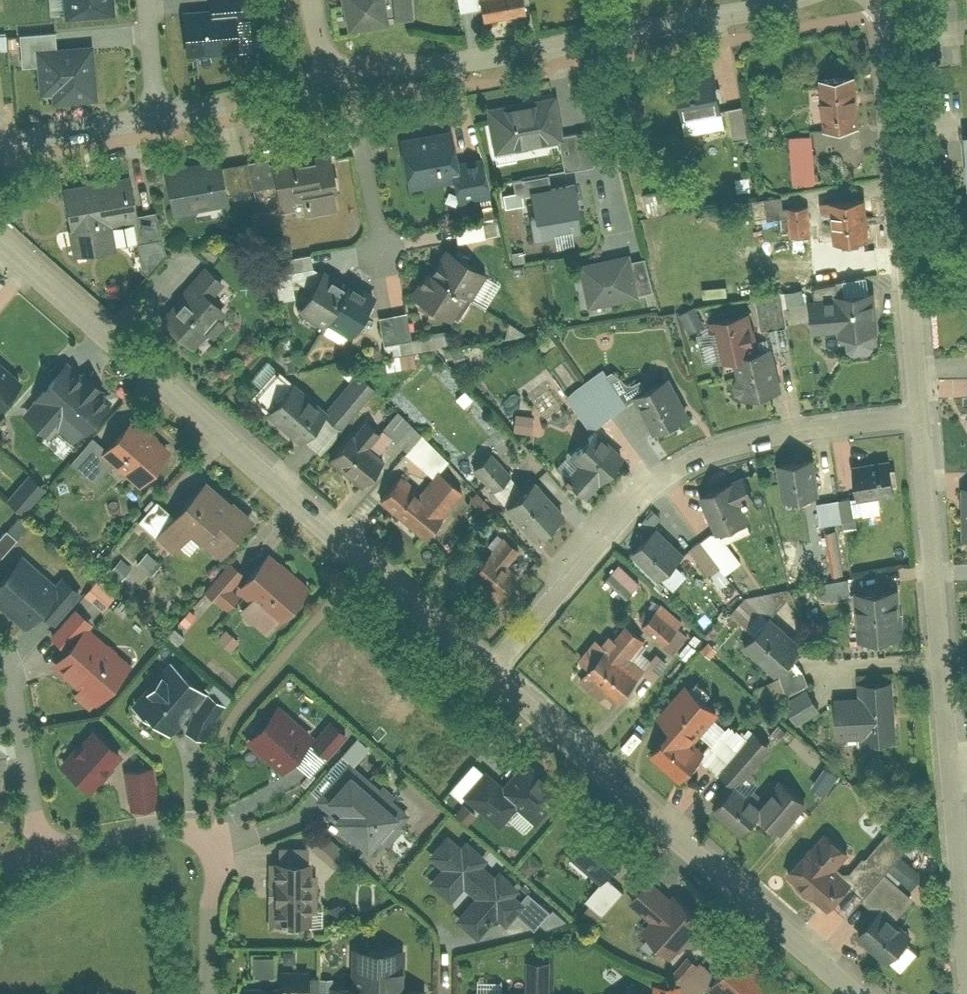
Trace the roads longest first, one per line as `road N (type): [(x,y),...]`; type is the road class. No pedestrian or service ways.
road 1 (residential): [(0,241),(491,658)]
road 2 (residential): [(966,991),(921,412)]
road 3 (residential): [(921,412),(785,426),(630,497),(491,658)]
road 4 (residential): [(491,658),(863,993)]
road 5 (residential): [(348,79),(757,0)]
road 6 (residential): [(921,412),(878,0)]
road 7 (residential): [(198,993),(194,956),(215,859),(206,831),(184,820),(46,842)]
road 8 (residential): [(156,112),(348,79)]
road 9 (residential): [(46,842),(0,653)]
road 10 (residential): [(348,79),(376,258)]
road 11 (residential): [(0,144),(156,112)]

